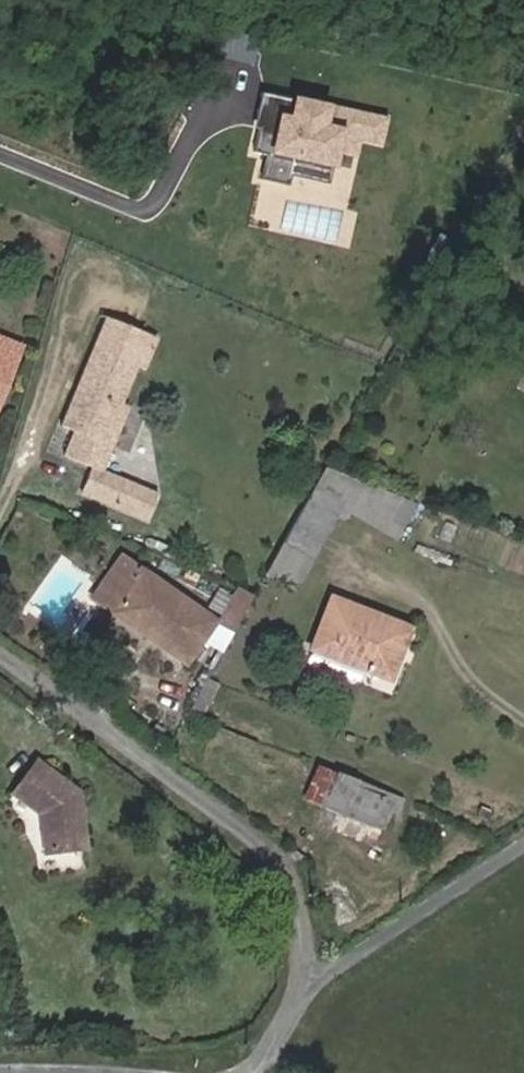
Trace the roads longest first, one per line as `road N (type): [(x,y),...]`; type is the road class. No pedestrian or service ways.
road 1 (residential): [(254,1072),(299,977),(305,929),(295,890),(248,832),(0,656)]
road 2 (track): [(523,840),(342,964),(299,977)]

